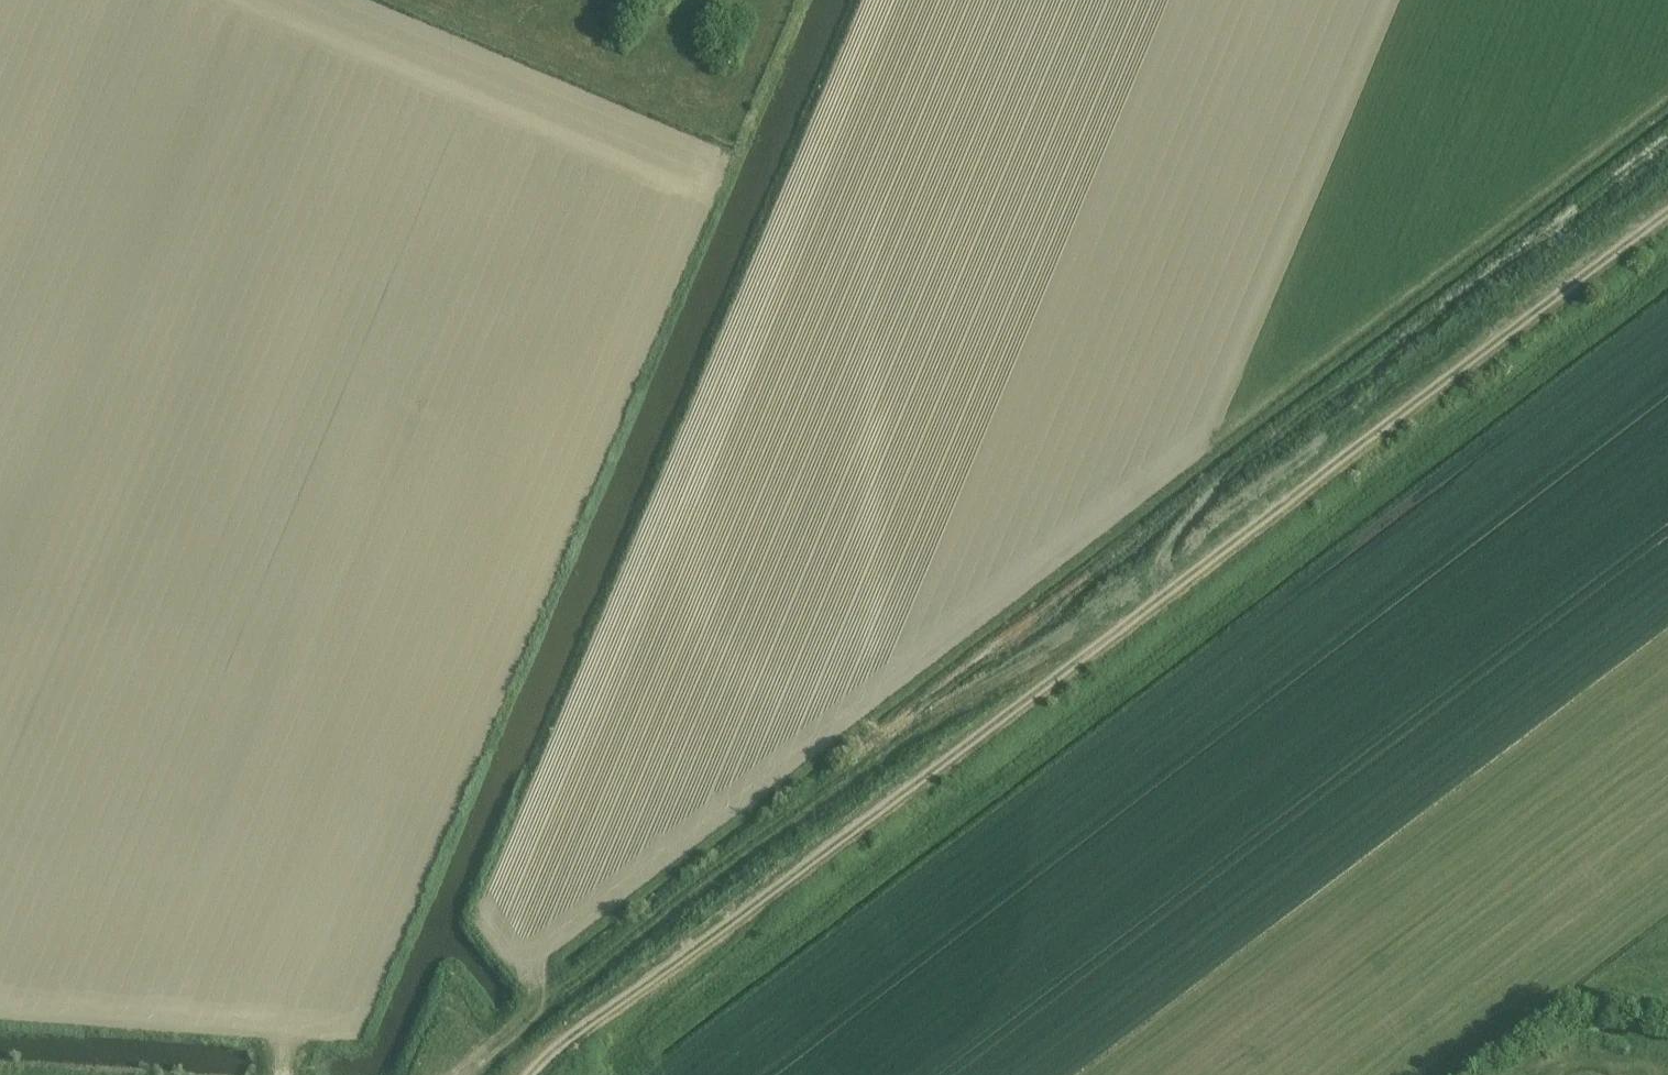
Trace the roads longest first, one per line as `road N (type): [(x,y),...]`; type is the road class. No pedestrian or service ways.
road 1 (track): [(1667,209),(528,1074)]
road 2 (track): [(1117,629),(1090,630),(917,722),(543,1001),(493,1045),(475,1074)]

